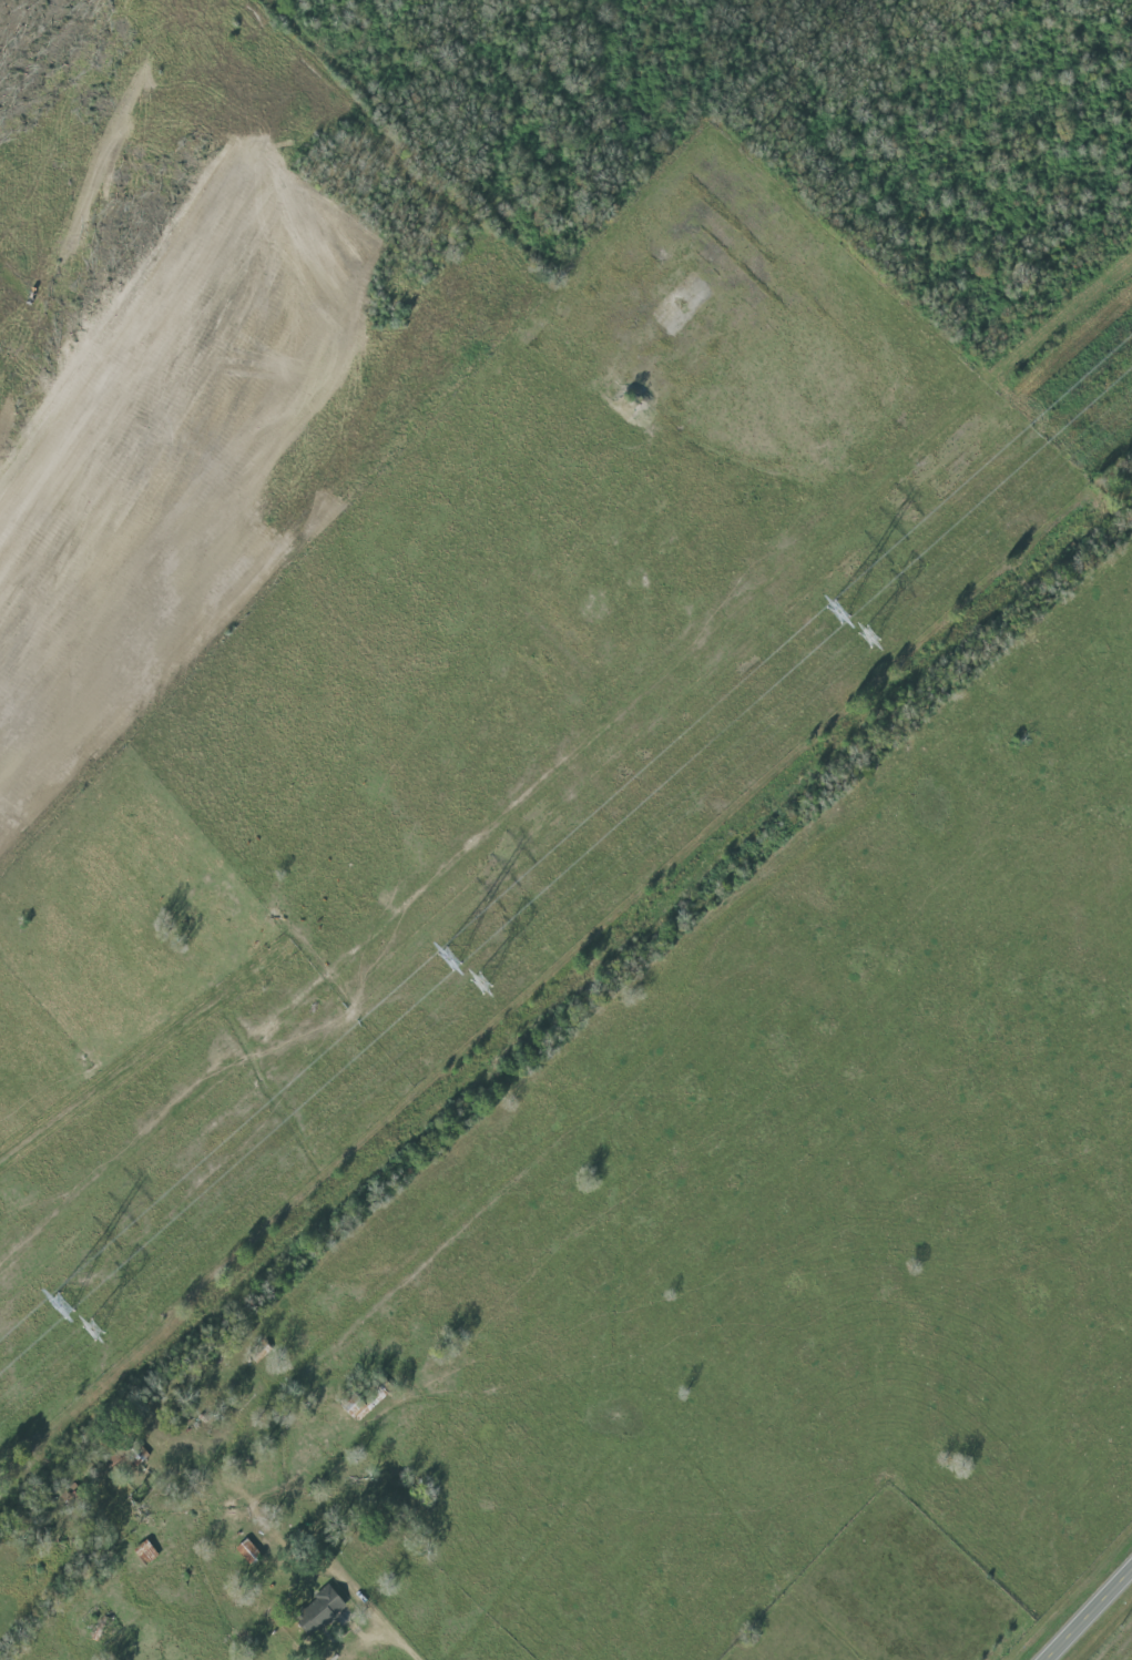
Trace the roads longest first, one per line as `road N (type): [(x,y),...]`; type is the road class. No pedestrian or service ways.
road 1 (residential): [(196,1025),(0,1171)]
road 2 (secondary): [(1044,1659),(1131,1565)]

